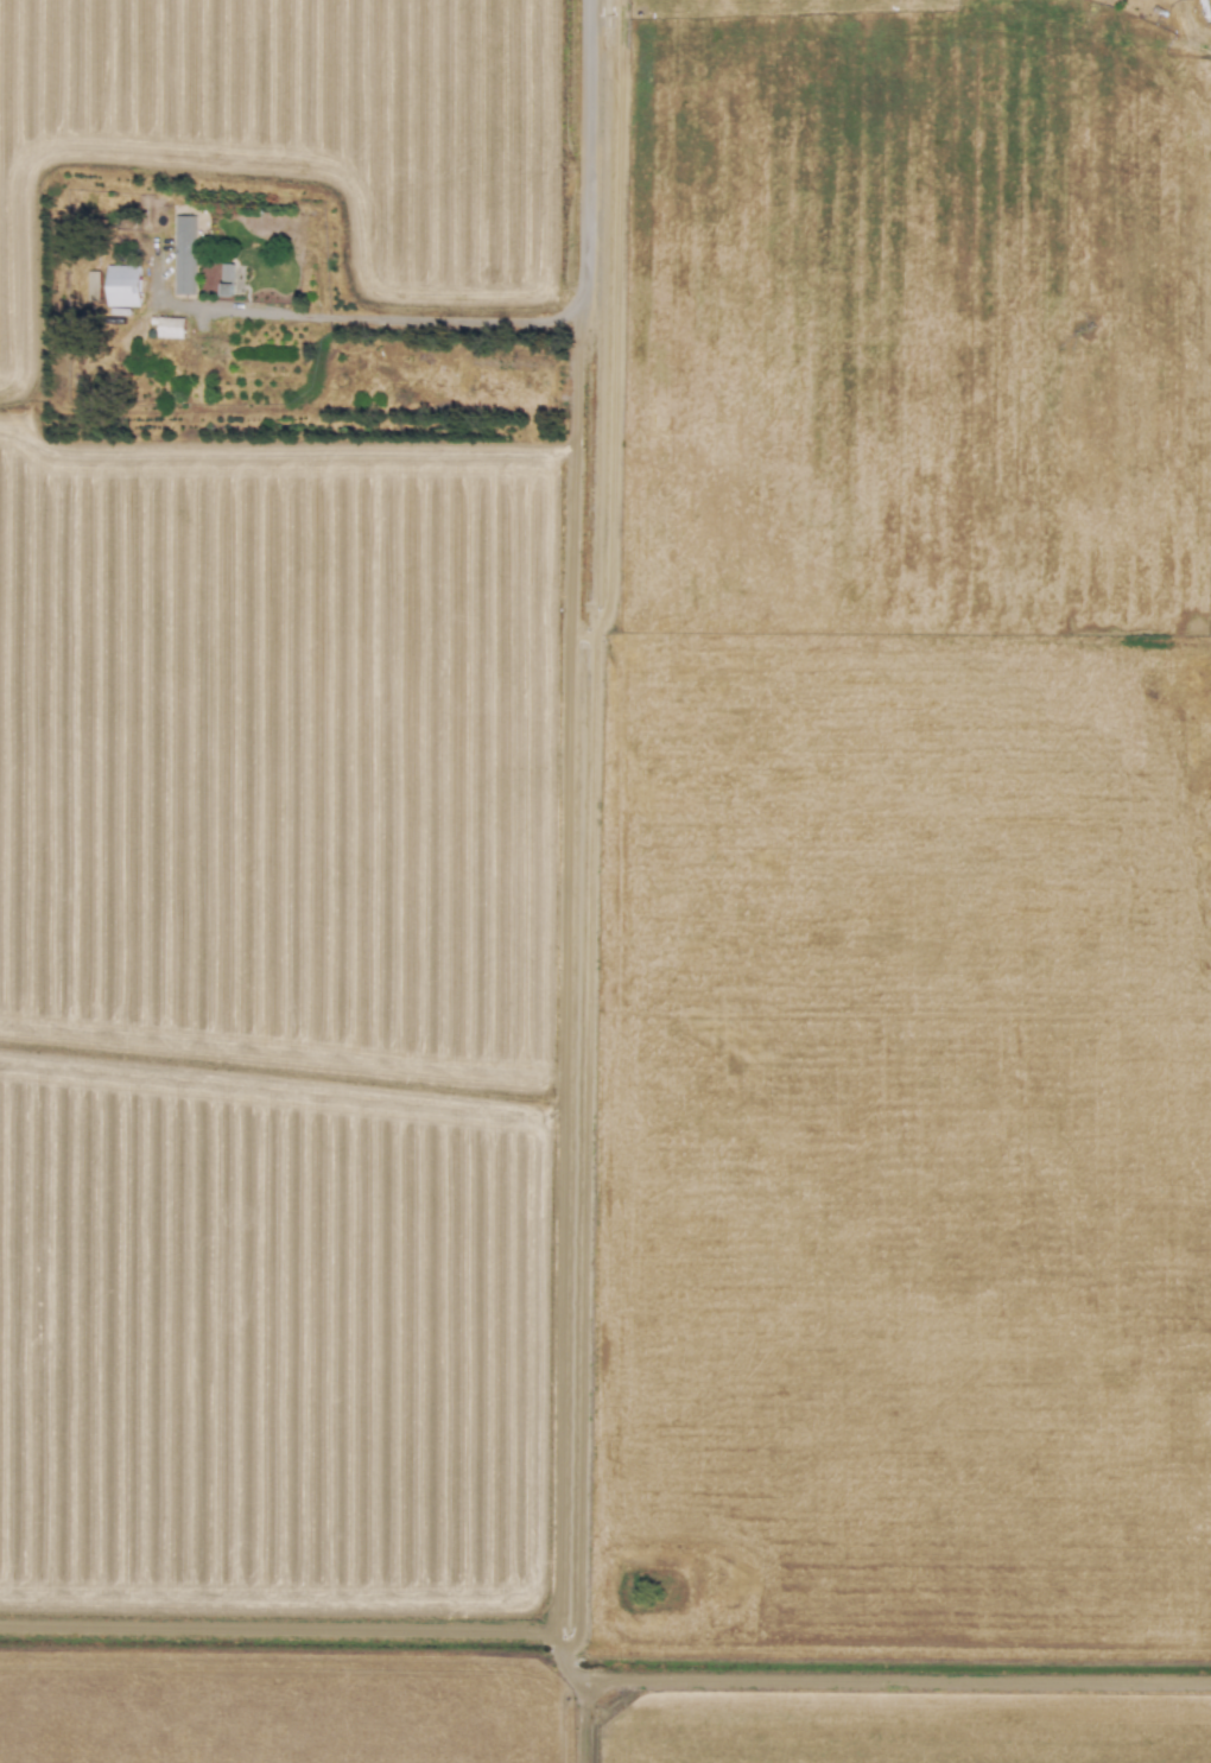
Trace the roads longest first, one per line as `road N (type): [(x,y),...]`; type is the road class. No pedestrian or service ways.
road 1 (track): [(0,1640),(541,1644),(554,1650),(579,1692),(600,1693),(1210,1689)]
road 2 (track): [(618,0),(607,616)]

